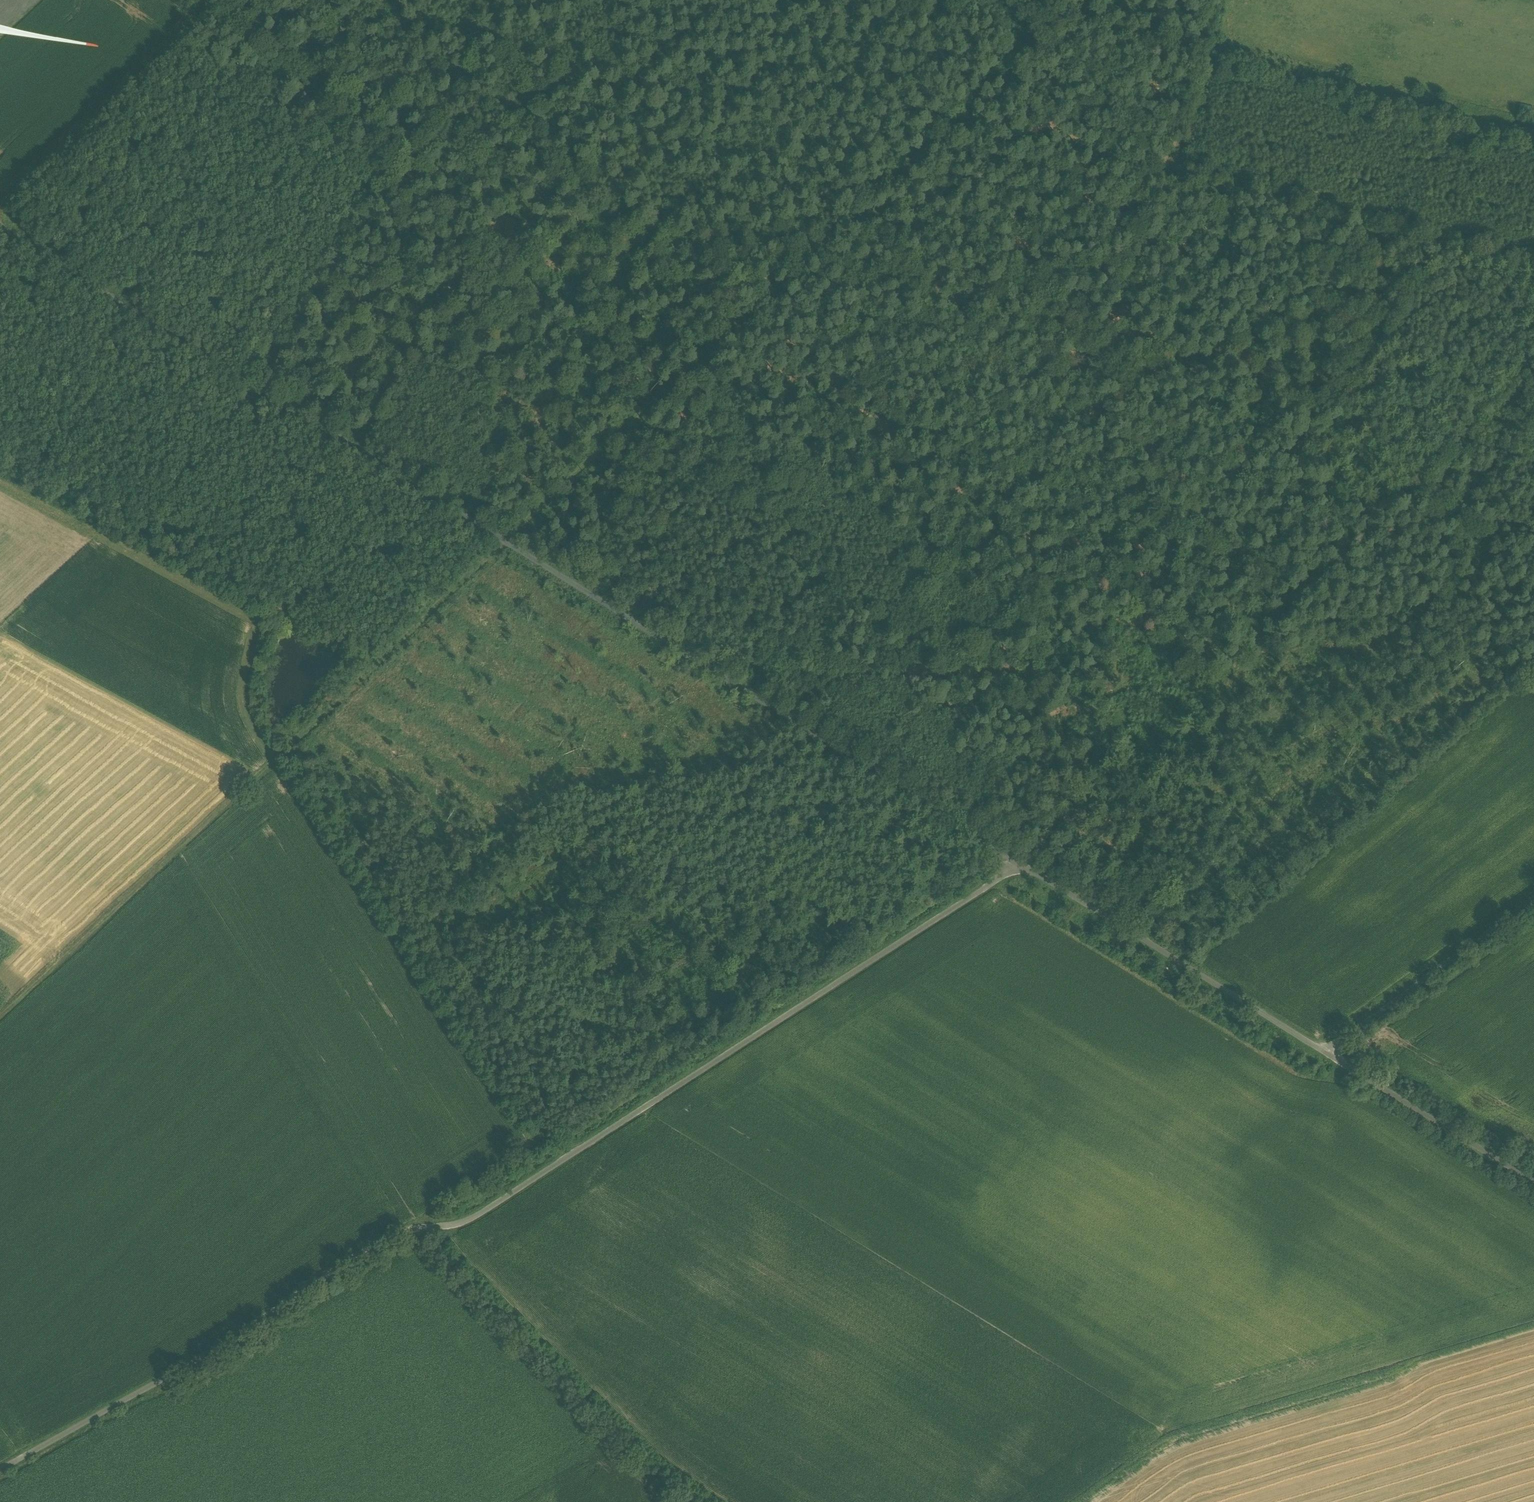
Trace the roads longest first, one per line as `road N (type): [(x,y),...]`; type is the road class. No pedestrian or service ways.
road 1 (unclassified): [(0,1465),(387,1233),(445,1227),(1001,863),(1319,1058)]
road 2 (track): [(0,264),(427,531),(1001,863)]
road 3 (track): [(1085,0),(951,124),(427,531)]
road 4 (track): [(951,124),(471,0)]
road 5 (track): [(0,207),(228,0)]
road 6 (unclassified): [(1319,1058),(1533,898)]
road 7 (unclassified): [(1319,1058),(1533,1194)]

